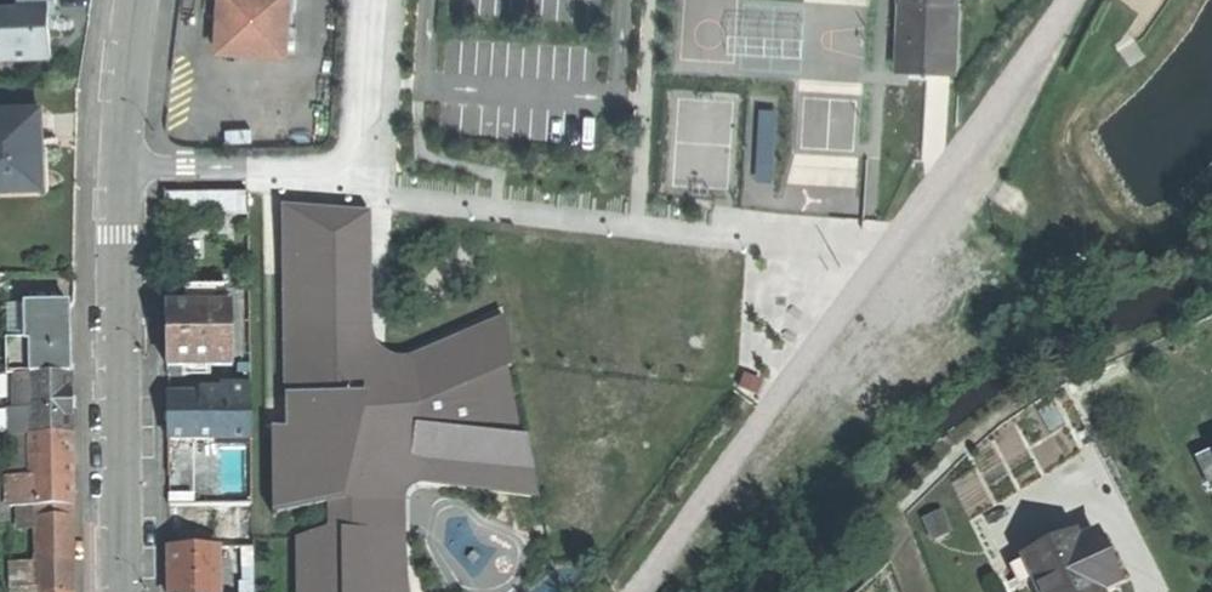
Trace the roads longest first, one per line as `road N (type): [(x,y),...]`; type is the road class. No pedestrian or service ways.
road 1 (residential): [(123,591),(123,84),(138,0)]

